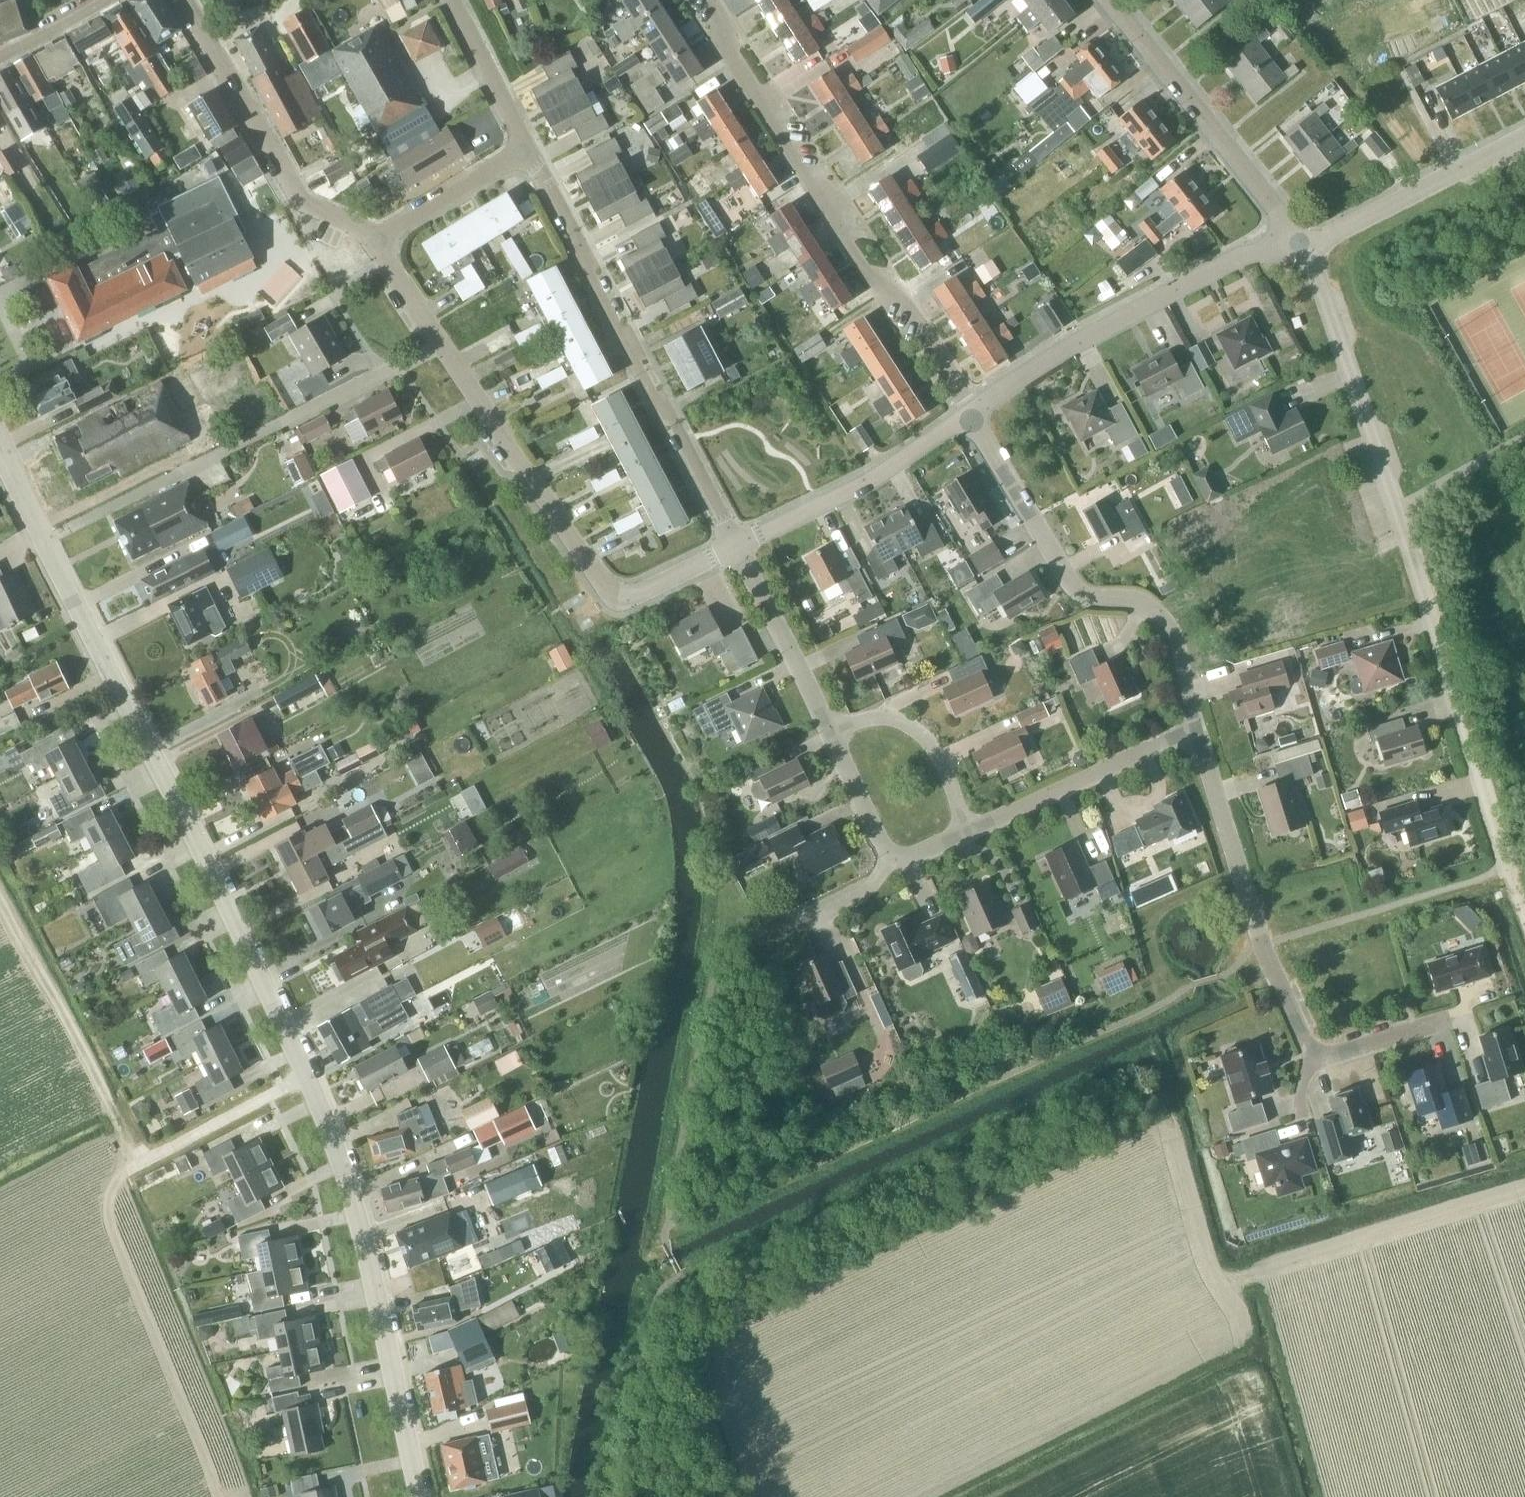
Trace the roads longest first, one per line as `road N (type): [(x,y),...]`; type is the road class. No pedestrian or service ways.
road 1 (unclassified): [(421,1496),(374,1275),(339,1156),(264,979),(43,536)]
road 2 (residential): [(1505,854),(1307,241)]
road 3 (residential): [(738,545),(632,596),(602,587),(386,260),(385,237)]
road 4 (residential): [(713,0),(730,53),(870,275),(895,284),(977,408)]
road 5 (residential): [(529,149),(738,545)]
road 6 (residential): [(1199,735),(1172,634),(1143,603),(1076,589),(968,415)]
road 7 (unclassified): [(977,408),(1126,316),(1239,258),(1287,246)]
road 8 (residential): [(1316,1052),(1264,944),(1199,735)]
road 9 (residential): [(385,237),(297,196),(184,0)]
road 10 (residential): [(1287,246),(1277,208),(1113,0)]
road 11 (unclassified): [(738,545),(871,480),(968,415)]
road 12 (residential): [(971,828),(1199,735)]
road 13 (unclassified): [(1307,241),(1524,137)]
road 14 (residential): [(834,736),(738,545)]
road 15 (residential): [(971,828),(918,732),(889,720),(834,736)]
road 16 (residential): [(385,237),(529,149)]
road 17 (residential): [(529,149),(453,0)]
road 18 (residential): [(1451,1019),(1340,1054),(1316,1052)]
road 19 (residential): [(890,856),(834,736)]
road 20 (residential): [(0,58),(107,0)]

